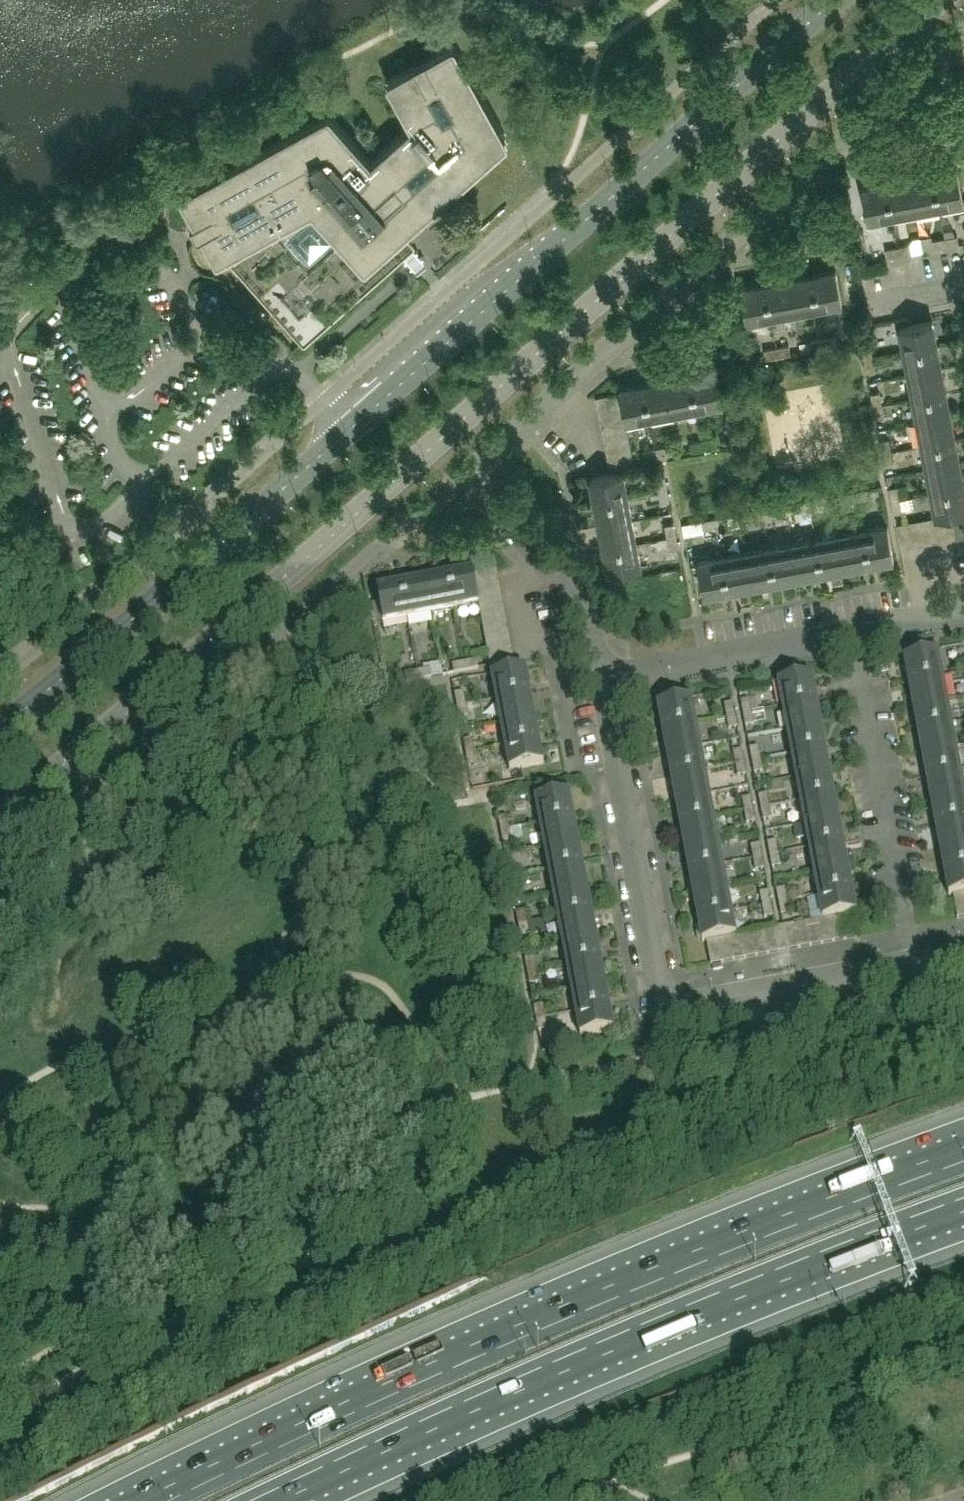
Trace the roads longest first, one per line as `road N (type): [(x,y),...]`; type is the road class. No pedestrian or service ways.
road 1 (primary): [(0,813),(942,0)]
road 2 (primary): [(832,0),(0,726)]
road 3 (residential): [(601,679),(577,602),(466,474),(963,37)]
road 4 (motorway): [(963,1146),(521,1324),(144,1500)]
road 5 (motorway): [(282,1500),(568,1370),(963,1213)]
road 6 (residential): [(663,1009),(601,679)]
road 7 (residential): [(913,960),(852,633)]
road 8 (residential): [(601,679),(852,633)]
road 9 (residential): [(663,1009),(913,960)]

